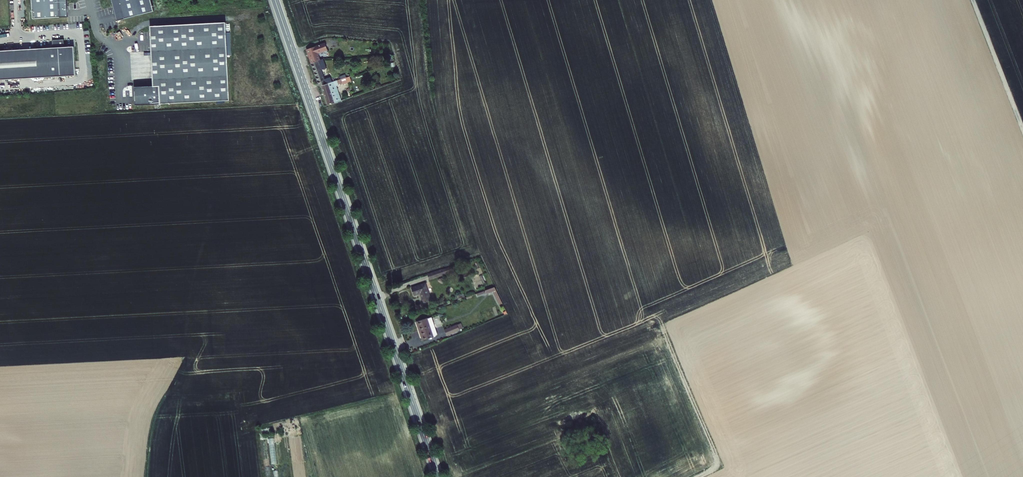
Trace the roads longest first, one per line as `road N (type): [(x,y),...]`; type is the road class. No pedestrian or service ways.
road 1 (secondary): [(438,476),(275,0)]
road 2 (track): [(1022,133),(973,0)]

